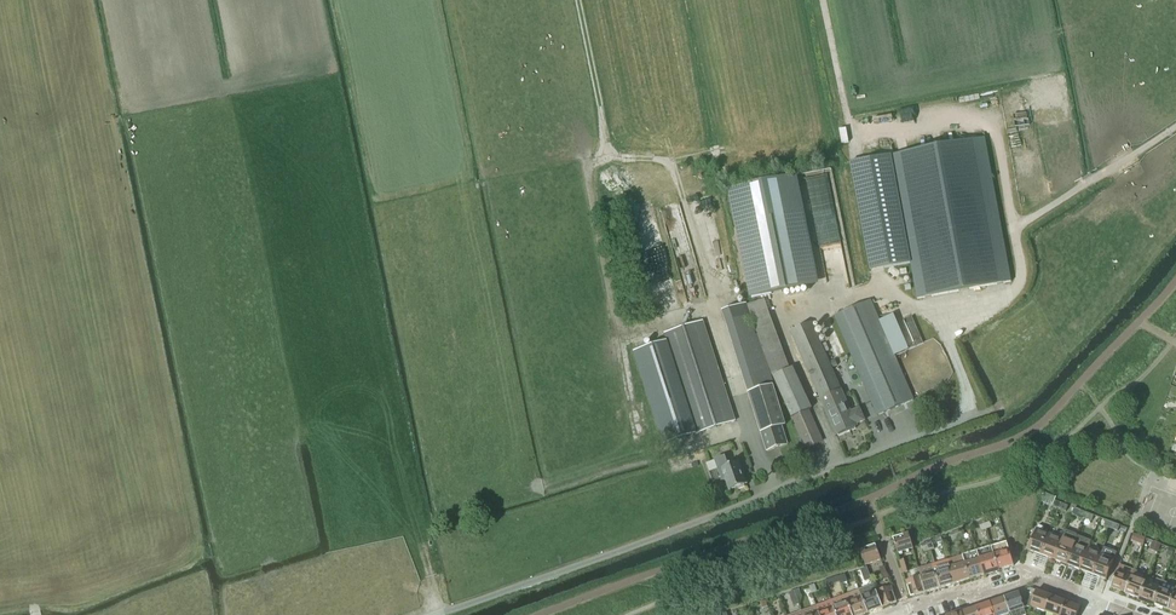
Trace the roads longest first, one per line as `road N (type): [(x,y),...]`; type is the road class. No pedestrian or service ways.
road 1 (unclassified): [(439,614),(767,495)]
road 2 (track): [(670,162),(608,157),(576,0)]
road 3 (residential): [(915,614),(1021,577),(1089,602)]
road 4 (track): [(823,0),(850,130),(863,137)]

